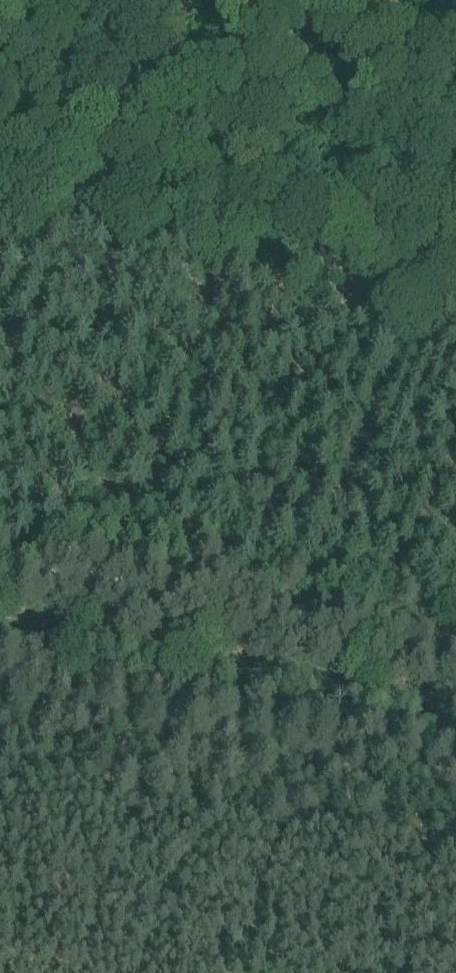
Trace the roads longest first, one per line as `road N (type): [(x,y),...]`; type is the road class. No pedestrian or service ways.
road 1 (track): [(455,150),(0,43)]
road 2 (track): [(455,643),(0,556)]

